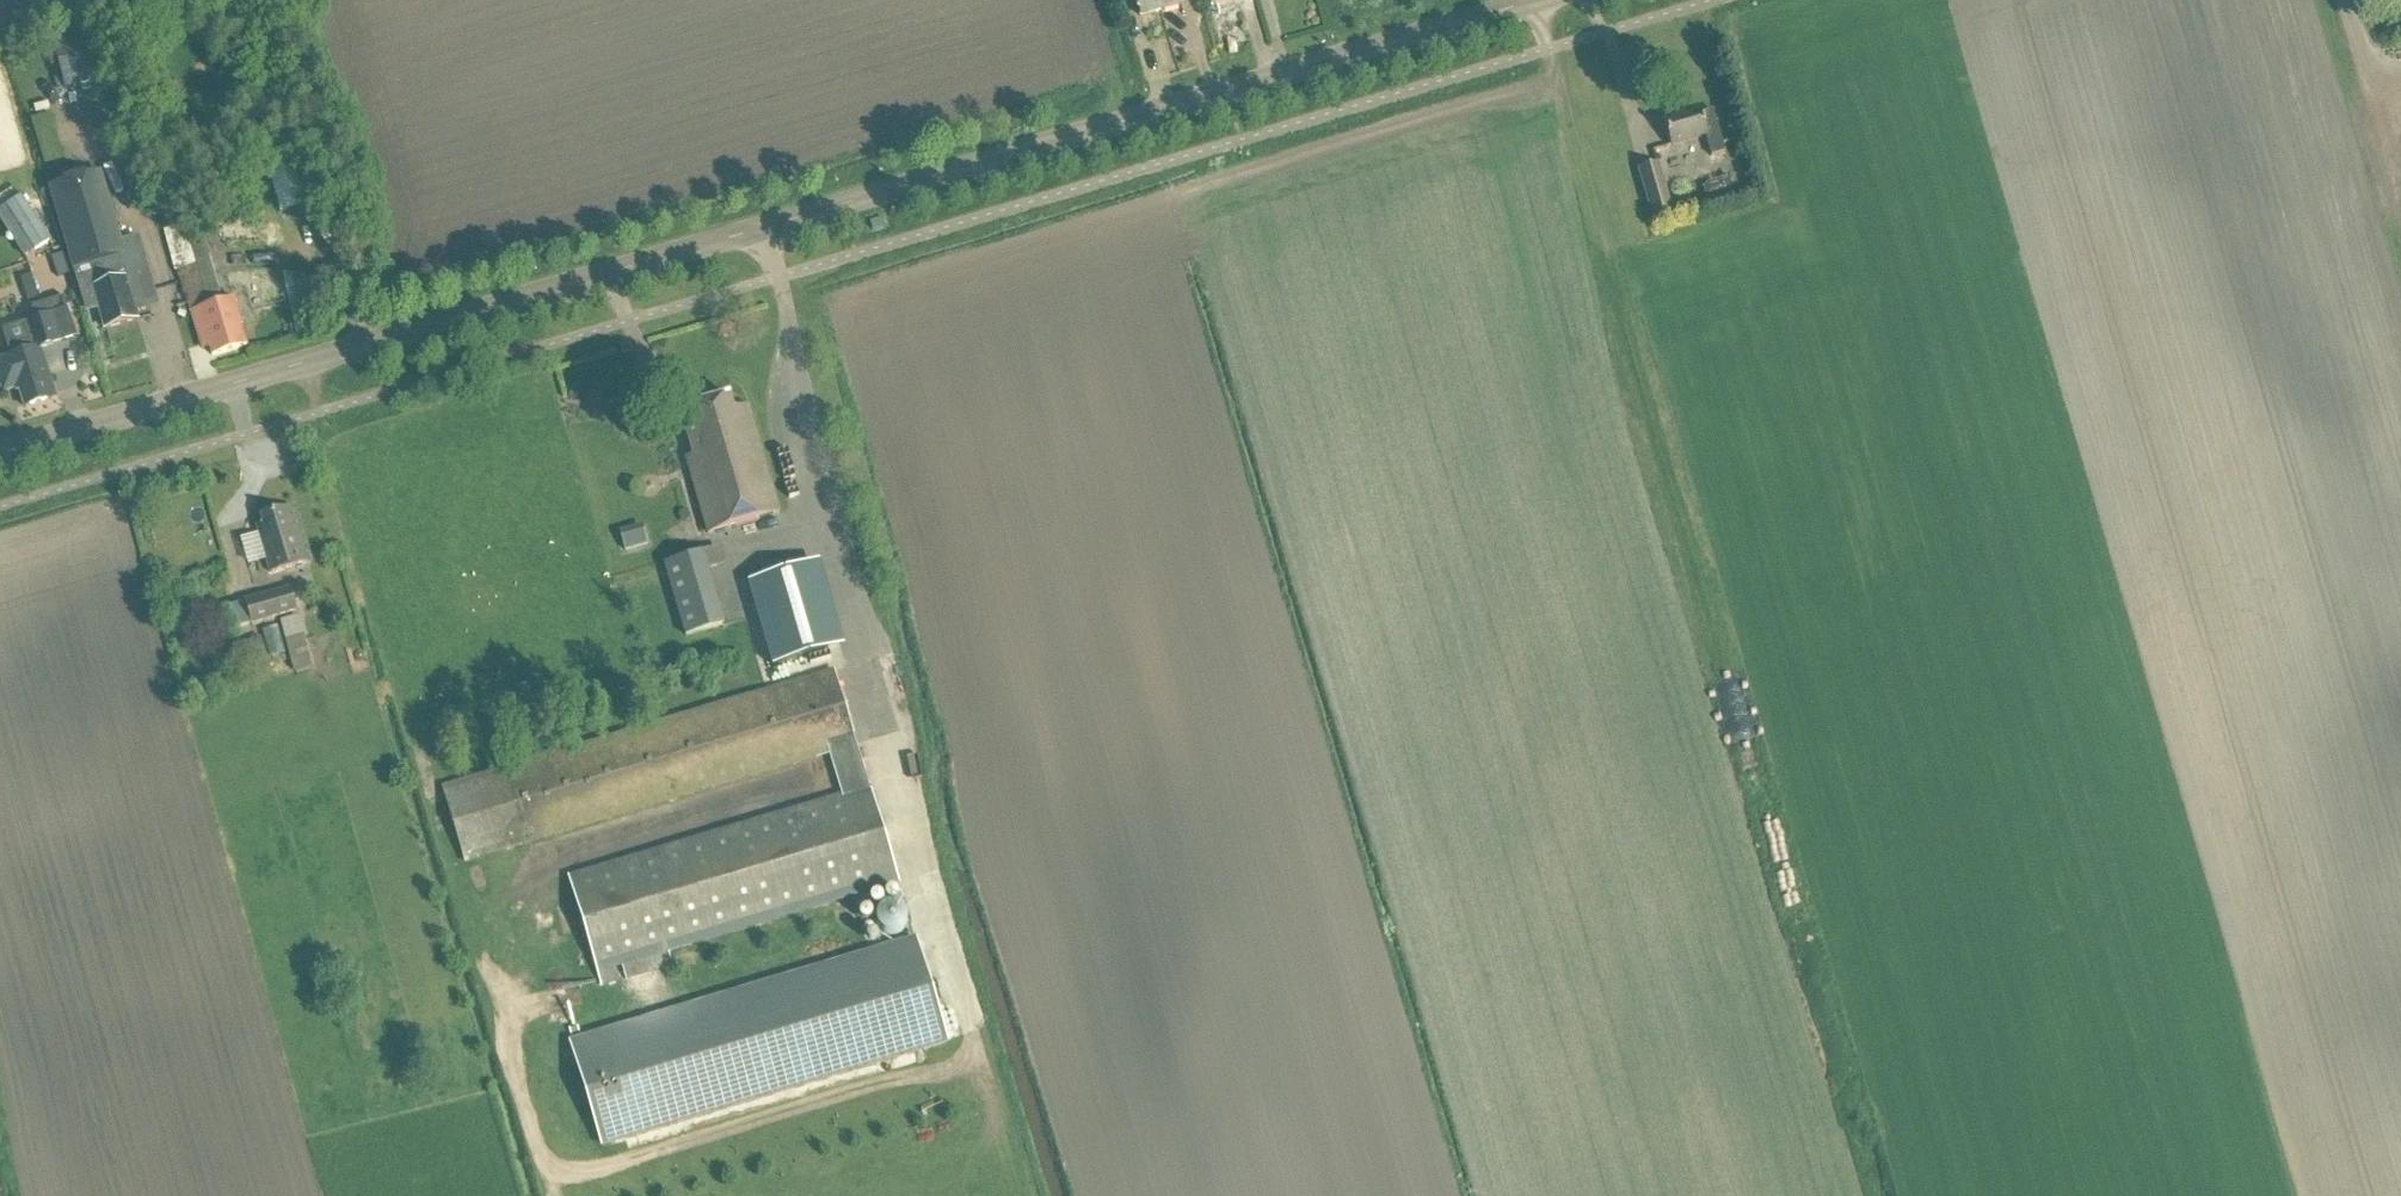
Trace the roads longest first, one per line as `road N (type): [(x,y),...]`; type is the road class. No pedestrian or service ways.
road 1 (tertiary): [(0,454),(1543,0)]

